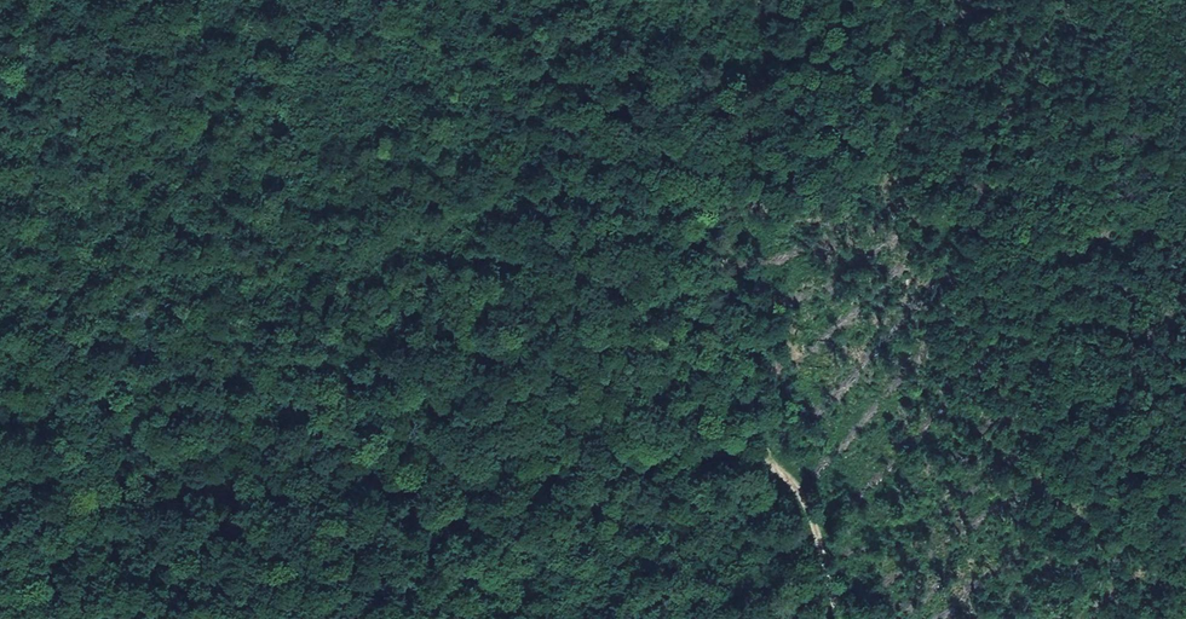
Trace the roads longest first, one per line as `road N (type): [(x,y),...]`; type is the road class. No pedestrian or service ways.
road 1 (track): [(776,466),(722,441),(498,468),(125,488)]
road 2 (track): [(776,466),(734,387),(713,327),(739,130),(771,58),(754,0)]
road 3 (track): [(839,618),(808,508),(776,466)]
road 4 (track): [(125,488),(76,483),(0,458)]

